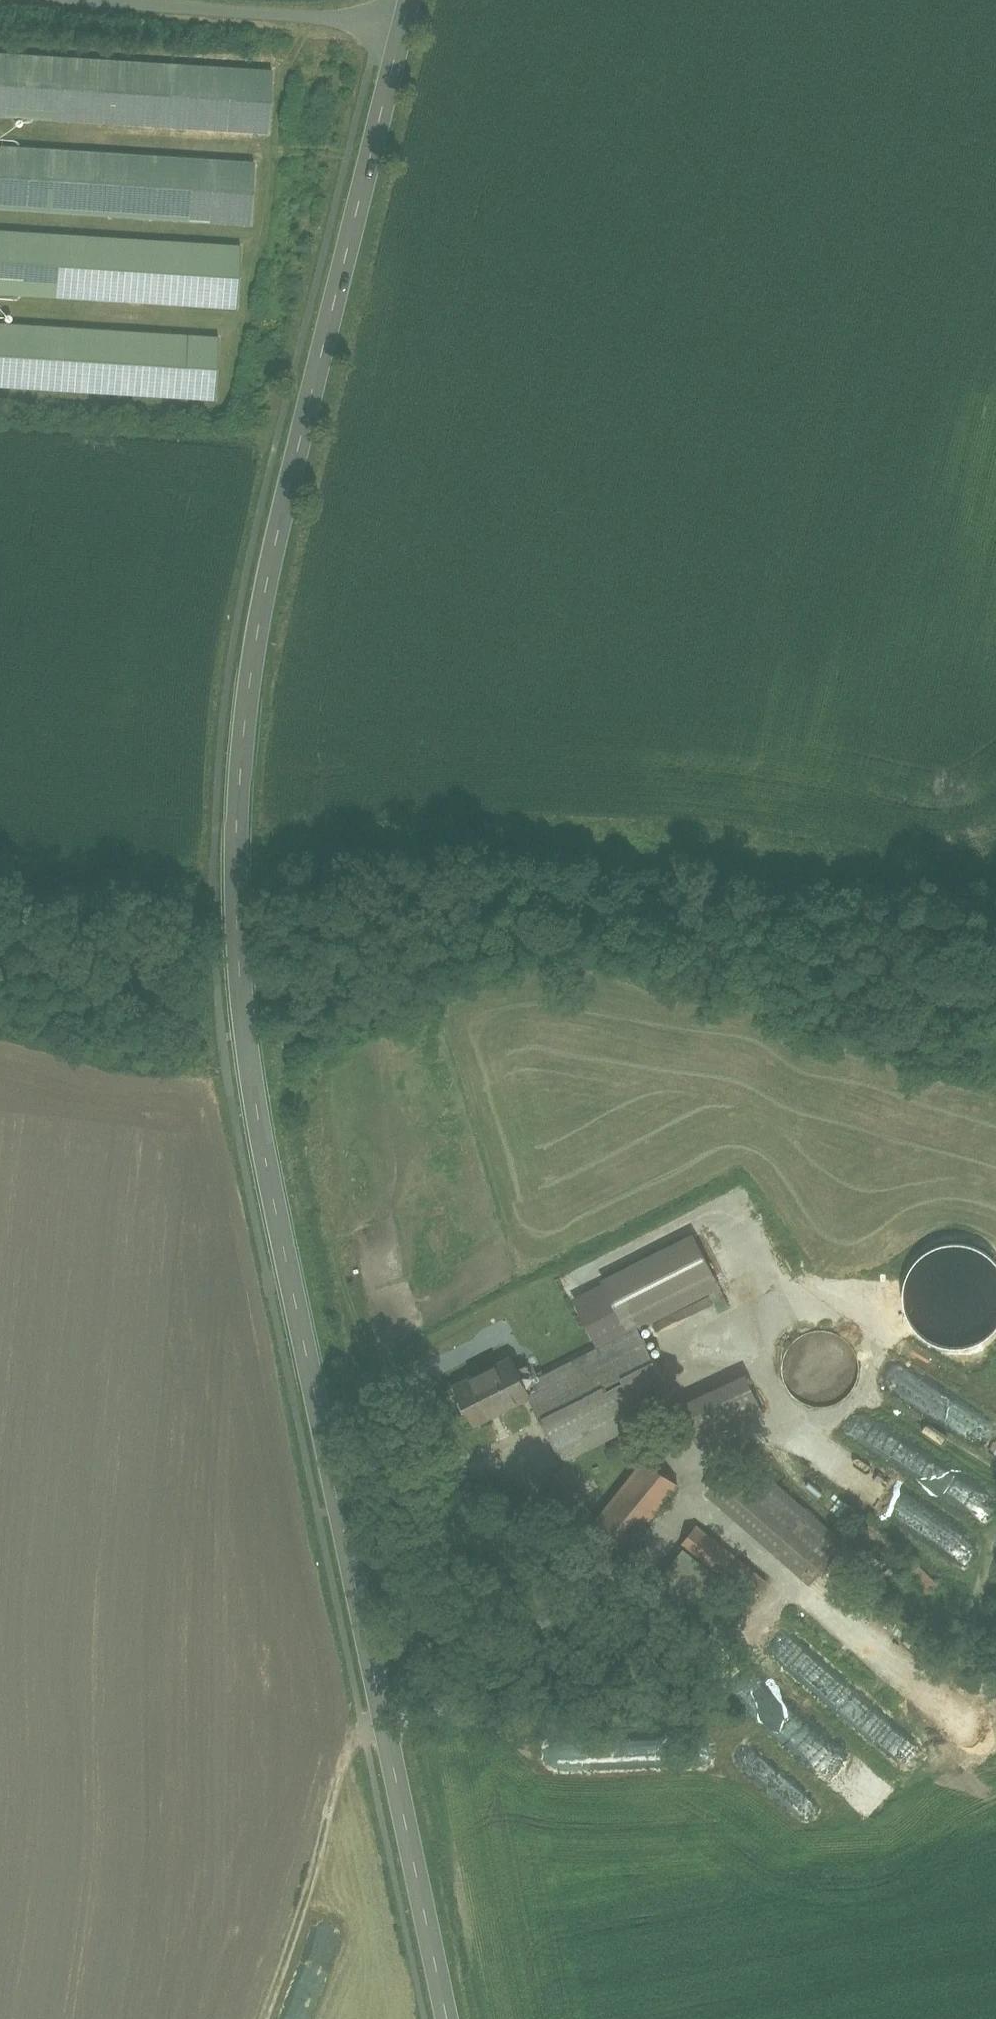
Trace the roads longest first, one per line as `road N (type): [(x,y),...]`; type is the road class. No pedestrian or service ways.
road 1 (tertiary): [(406,0),(258,612),(243,708),(234,889),(263,1164),(443,2018)]

